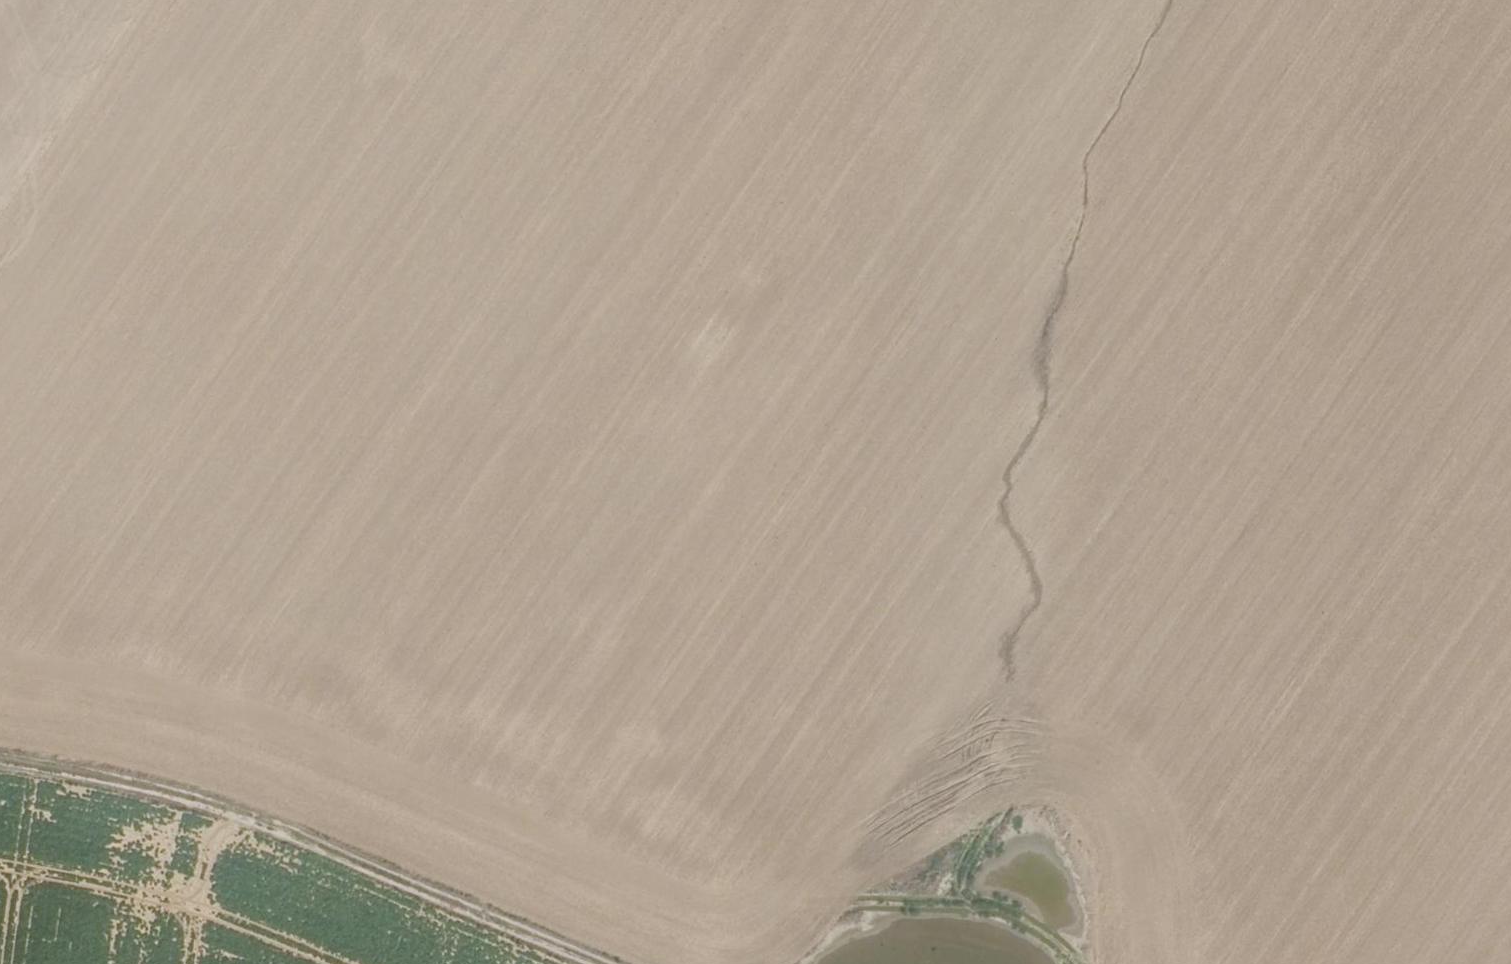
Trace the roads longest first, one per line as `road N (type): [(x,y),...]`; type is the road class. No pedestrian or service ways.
road 1 (track): [(0,762),(227,810),(591,963)]

